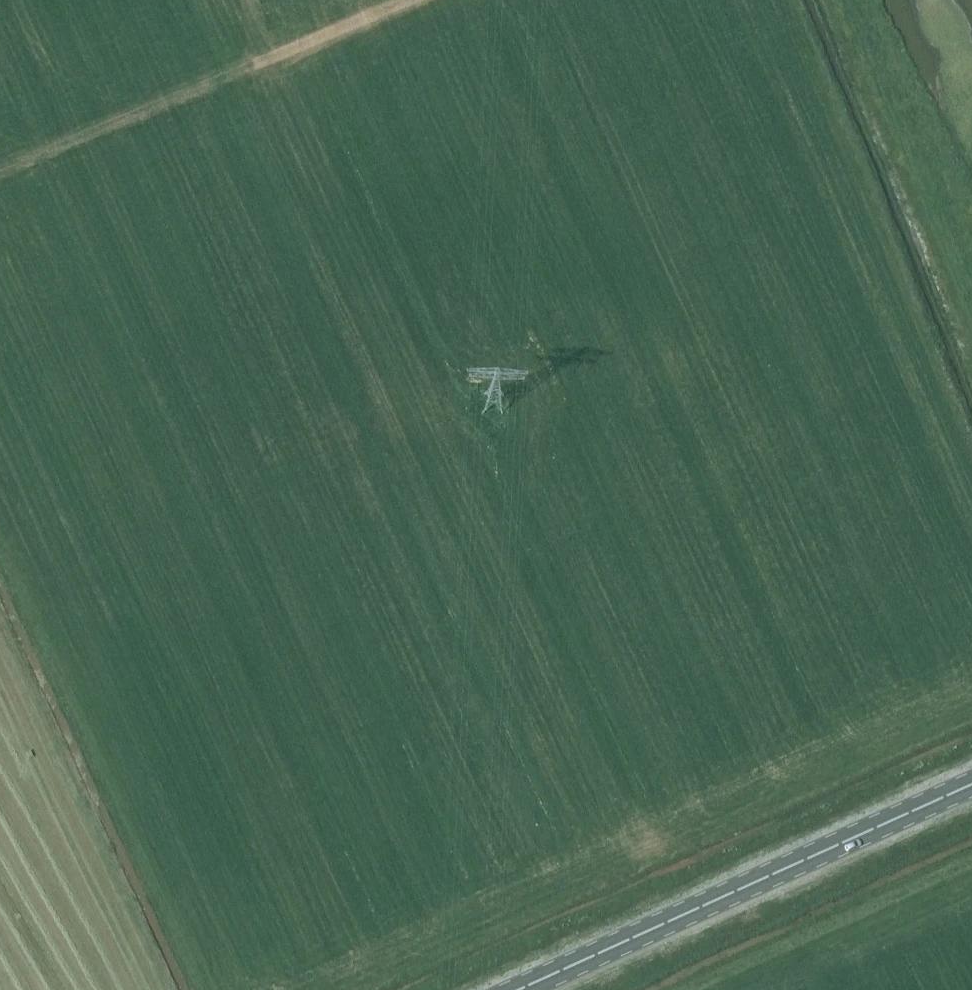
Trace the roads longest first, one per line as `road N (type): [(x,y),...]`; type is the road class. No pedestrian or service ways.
road 1 (primary): [(520,989),(971,786)]

